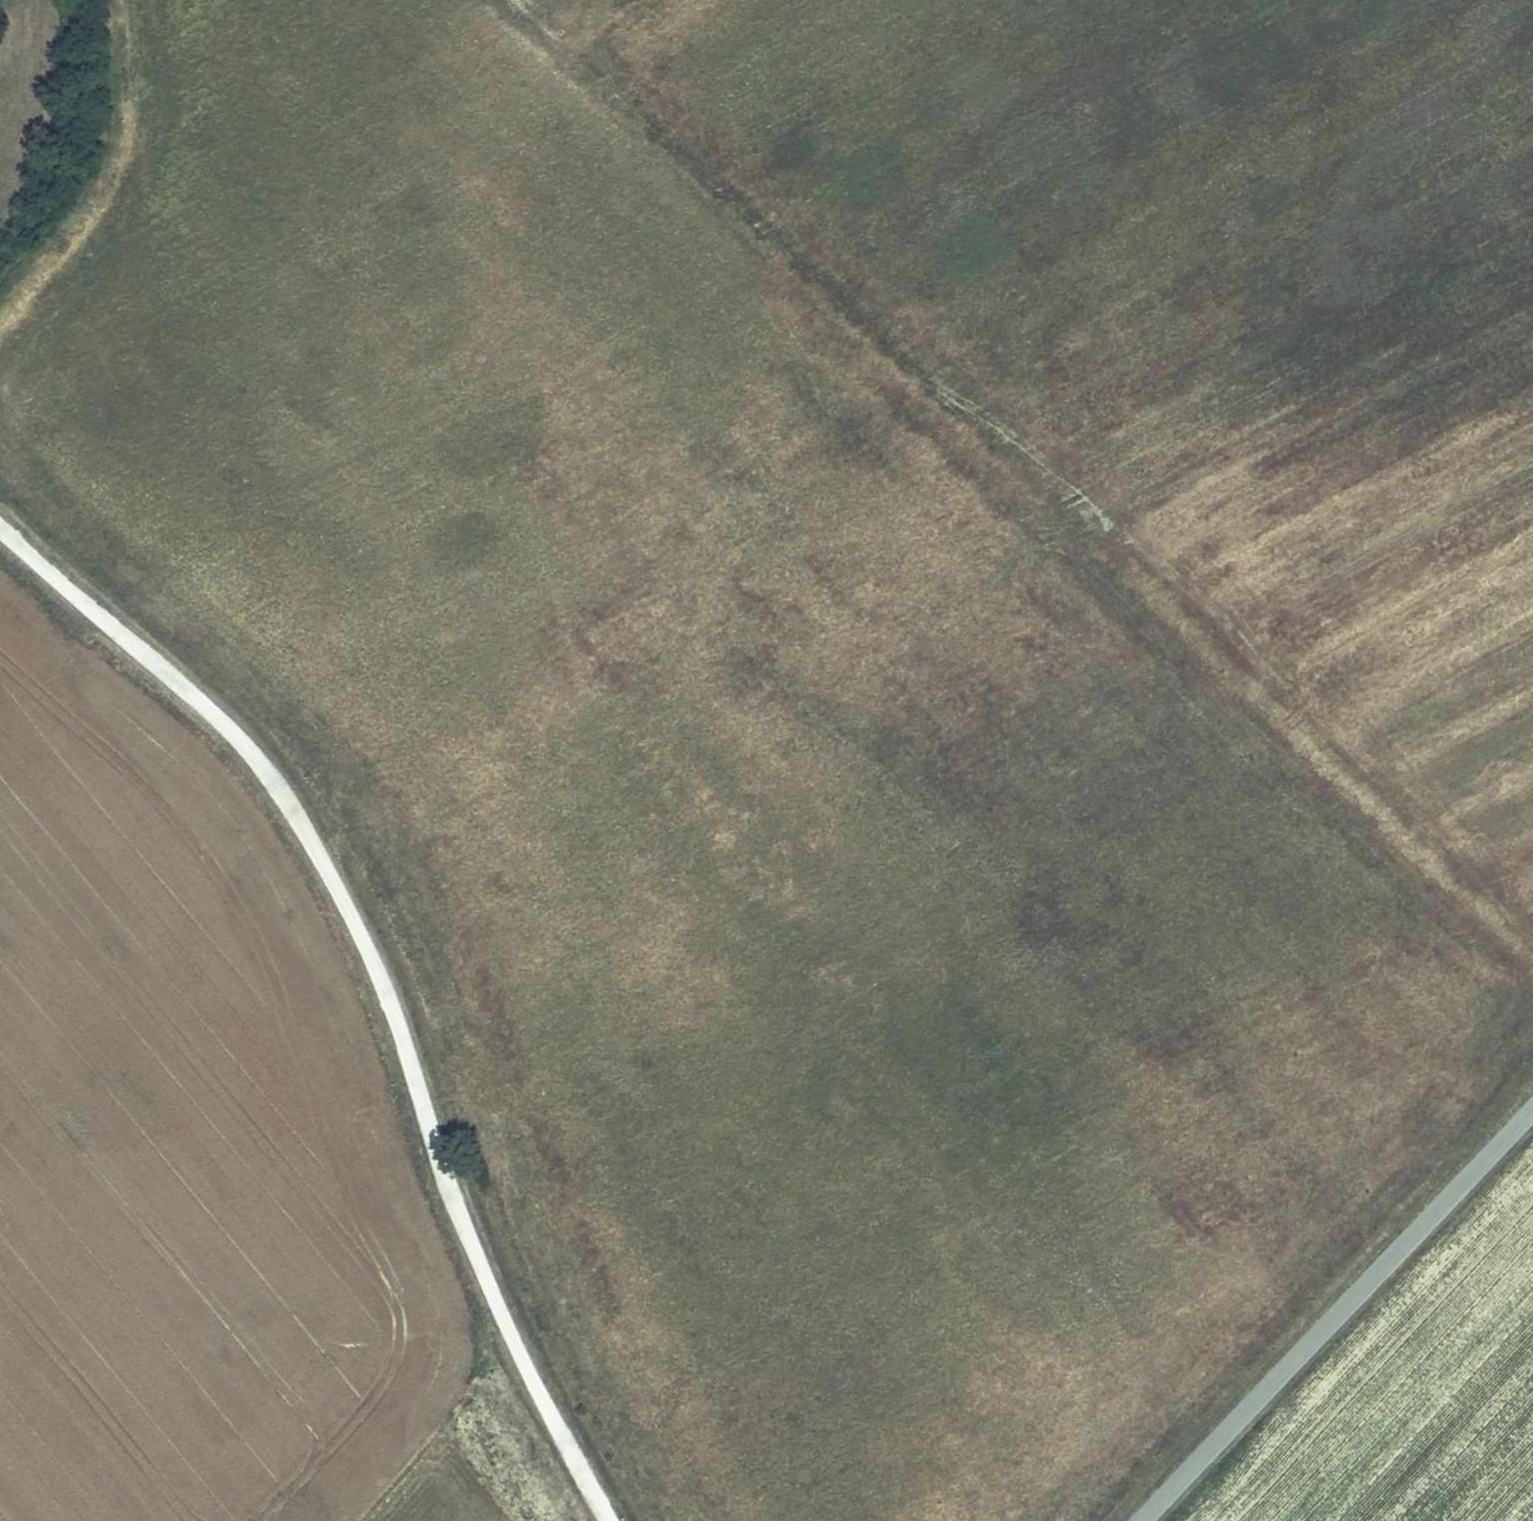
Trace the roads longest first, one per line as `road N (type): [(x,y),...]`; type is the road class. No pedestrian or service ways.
road 1 (track): [(0,525),(247,748),(311,840),(362,935),(470,1241),(612,1520)]
road 2 (unclassified): [(1532,1108),(1142,1520)]

